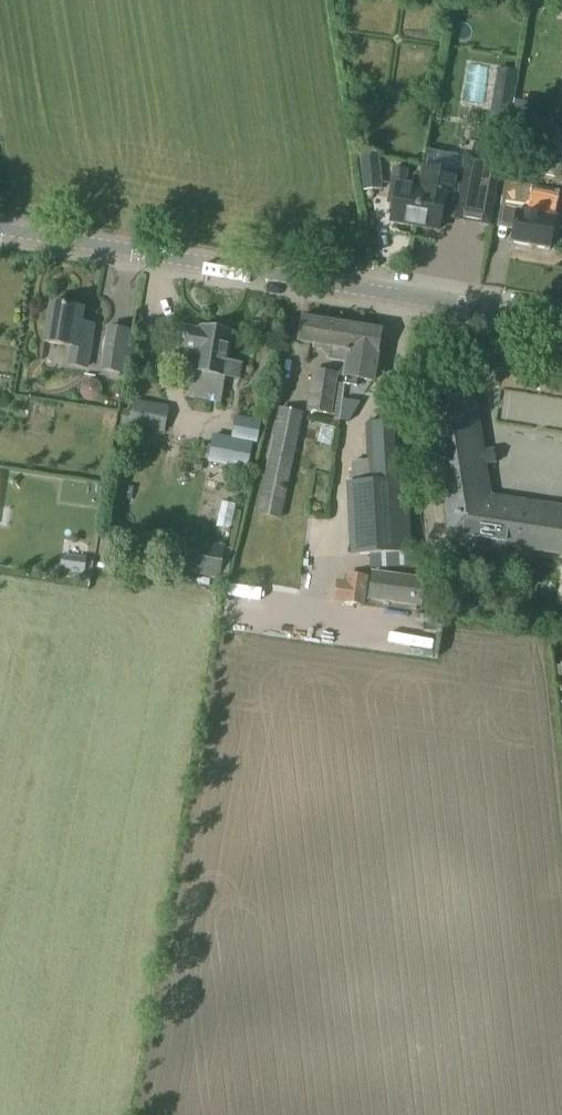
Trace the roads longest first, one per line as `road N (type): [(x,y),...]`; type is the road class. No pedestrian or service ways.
road 1 (tertiary): [(561,322),(0,229)]

